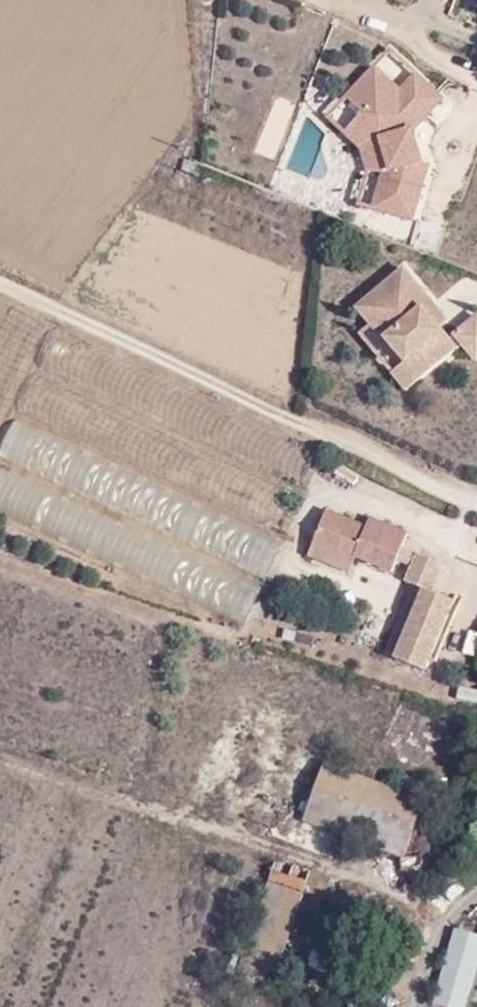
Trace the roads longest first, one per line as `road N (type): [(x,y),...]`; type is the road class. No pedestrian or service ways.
road 1 (unclassified): [(476,496),(181,371),(0,283)]
road 2 (track): [(476,73),(437,58),(351,0)]
road 3 (unclassified): [(425,1006),(459,900),(476,884)]

